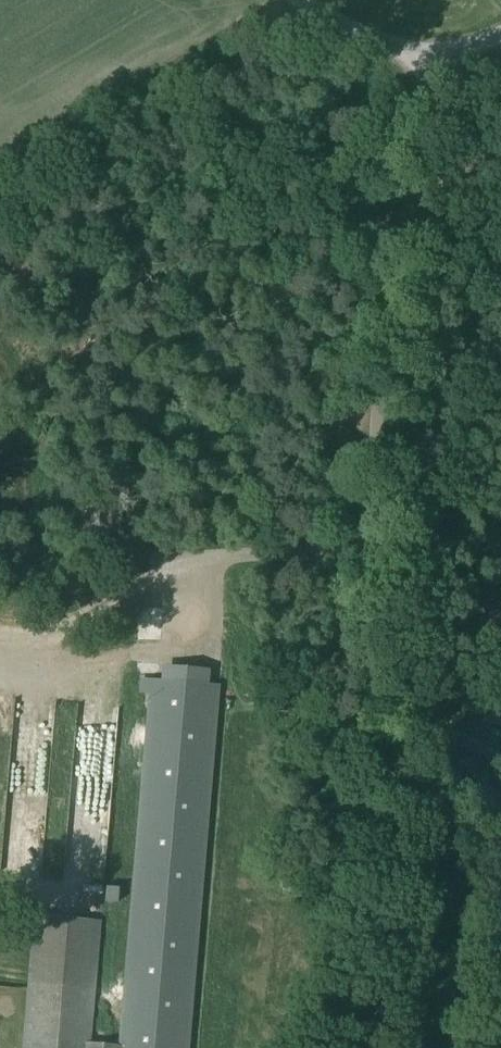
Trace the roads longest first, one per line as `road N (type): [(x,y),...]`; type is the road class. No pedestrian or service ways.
road 1 (unclassified): [(434,54),(373,379),(390,716)]
road 2 (unclassified): [(390,716),(379,859),(310,1047)]
road 3 (unclassified): [(434,54),(380,41),(295,0)]
road 4 (unclassified): [(390,716),(500,766)]

